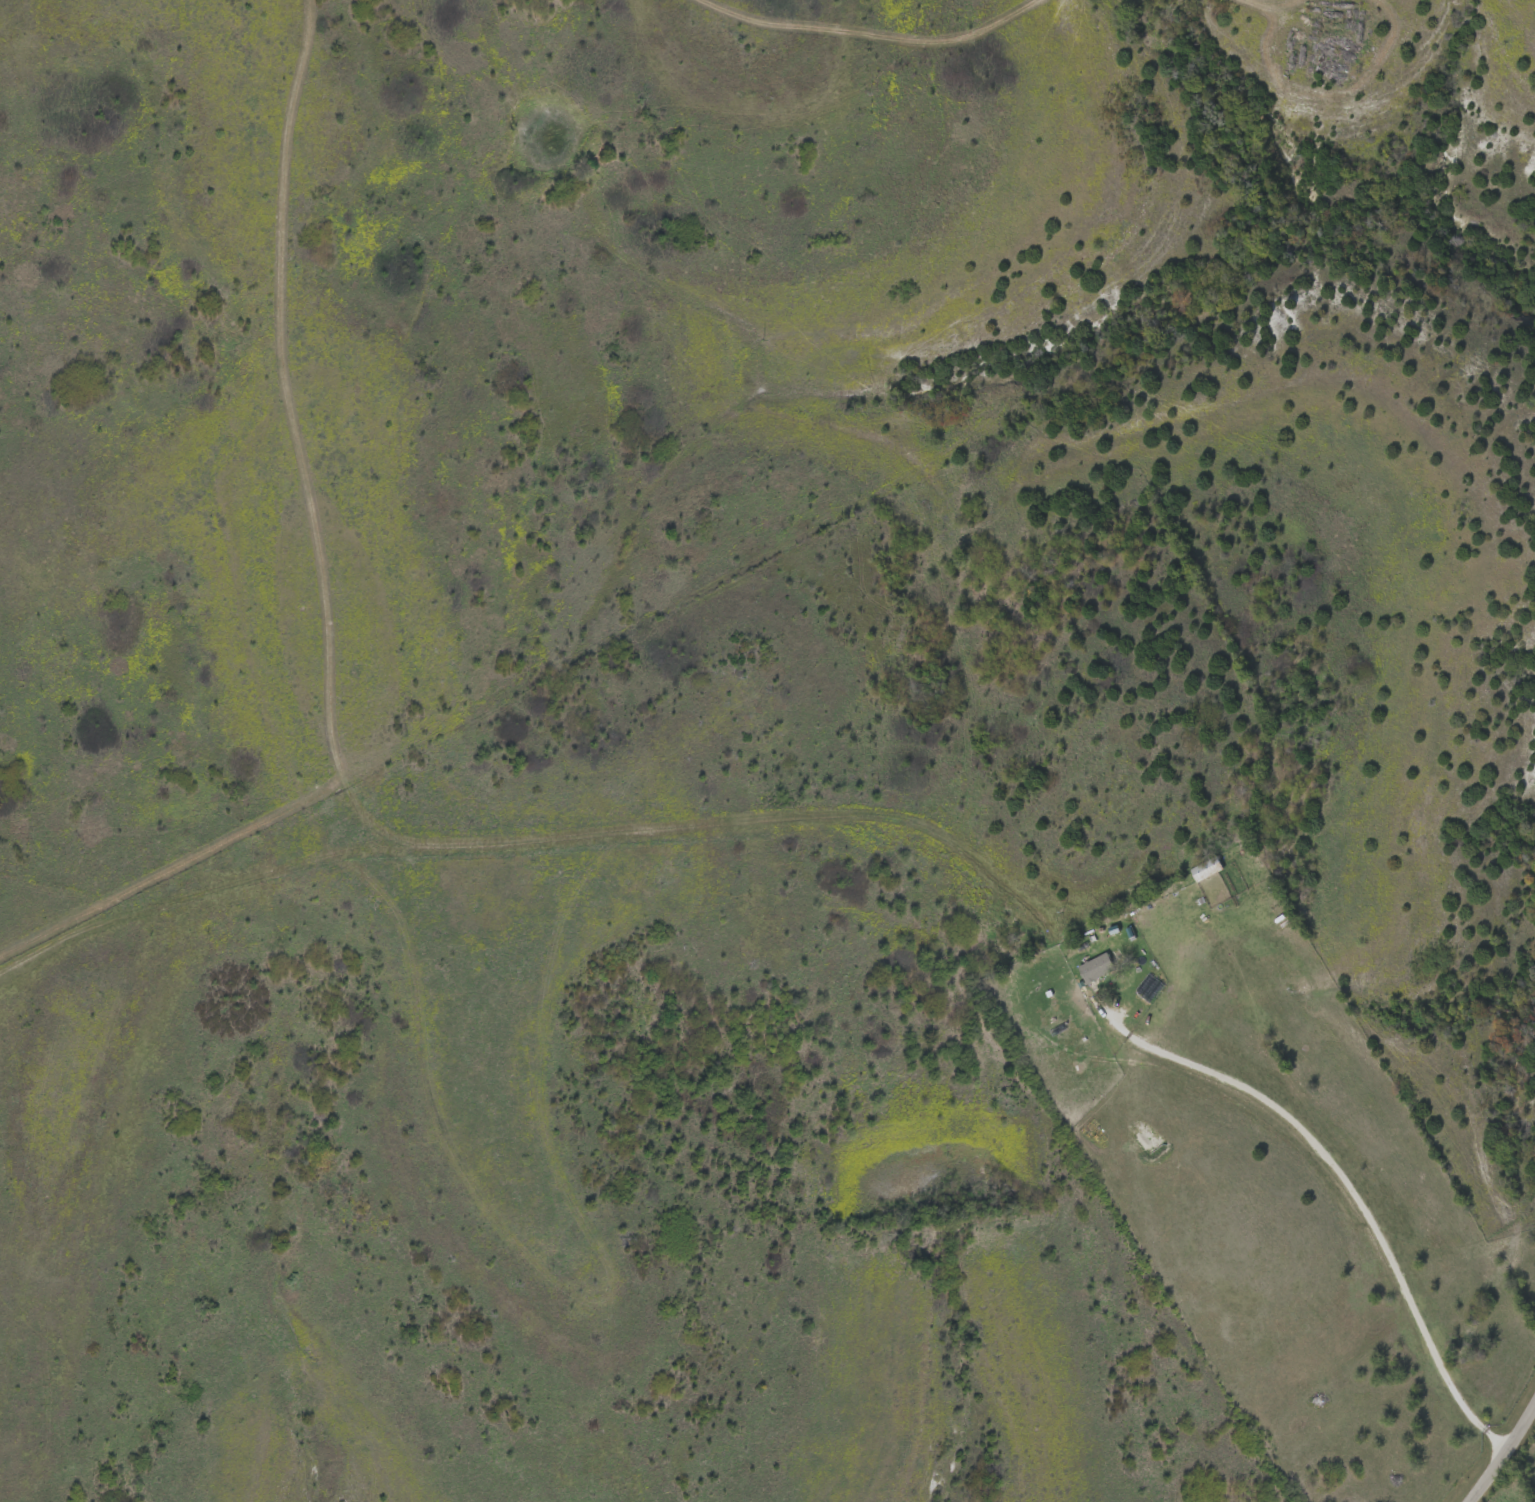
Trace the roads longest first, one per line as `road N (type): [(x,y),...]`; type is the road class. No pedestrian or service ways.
road 1 (residential): [(1465,1501),(1534,1403)]

